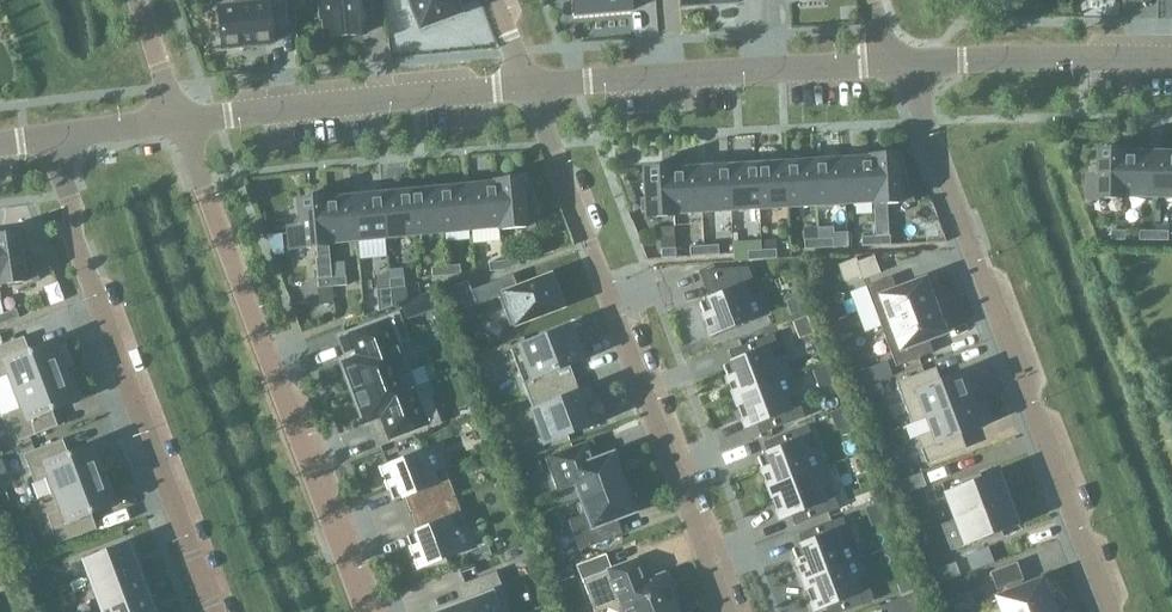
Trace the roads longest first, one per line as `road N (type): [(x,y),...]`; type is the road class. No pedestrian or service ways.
road 1 (residential): [(904,62),(1109,611)]
road 2 (residential): [(528,86),(726,611)]
road 3 (residential): [(364,611),(178,121)]
road 4 (residential): [(213,611),(74,245),(72,206),(47,137)]
road 5 (unclassified): [(889,63),(528,86)]
road 6 (unclassified): [(528,86),(178,121)]
road 7 (unclassified): [(1171,59),(904,62)]
road 8 (unclassified): [(178,121),(47,137)]
road 9 (residential): [(136,0),(178,121)]

